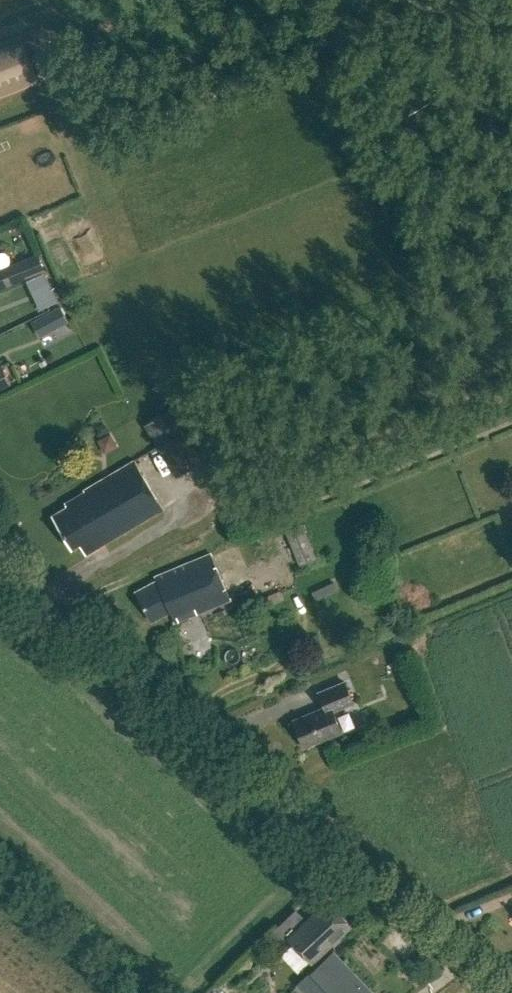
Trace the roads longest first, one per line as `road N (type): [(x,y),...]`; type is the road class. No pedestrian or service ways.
road 1 (tertiary): [(491,992),(0,553)]
road 2 (track): [(291,586),(301,627),(282,664),(175,713)]

